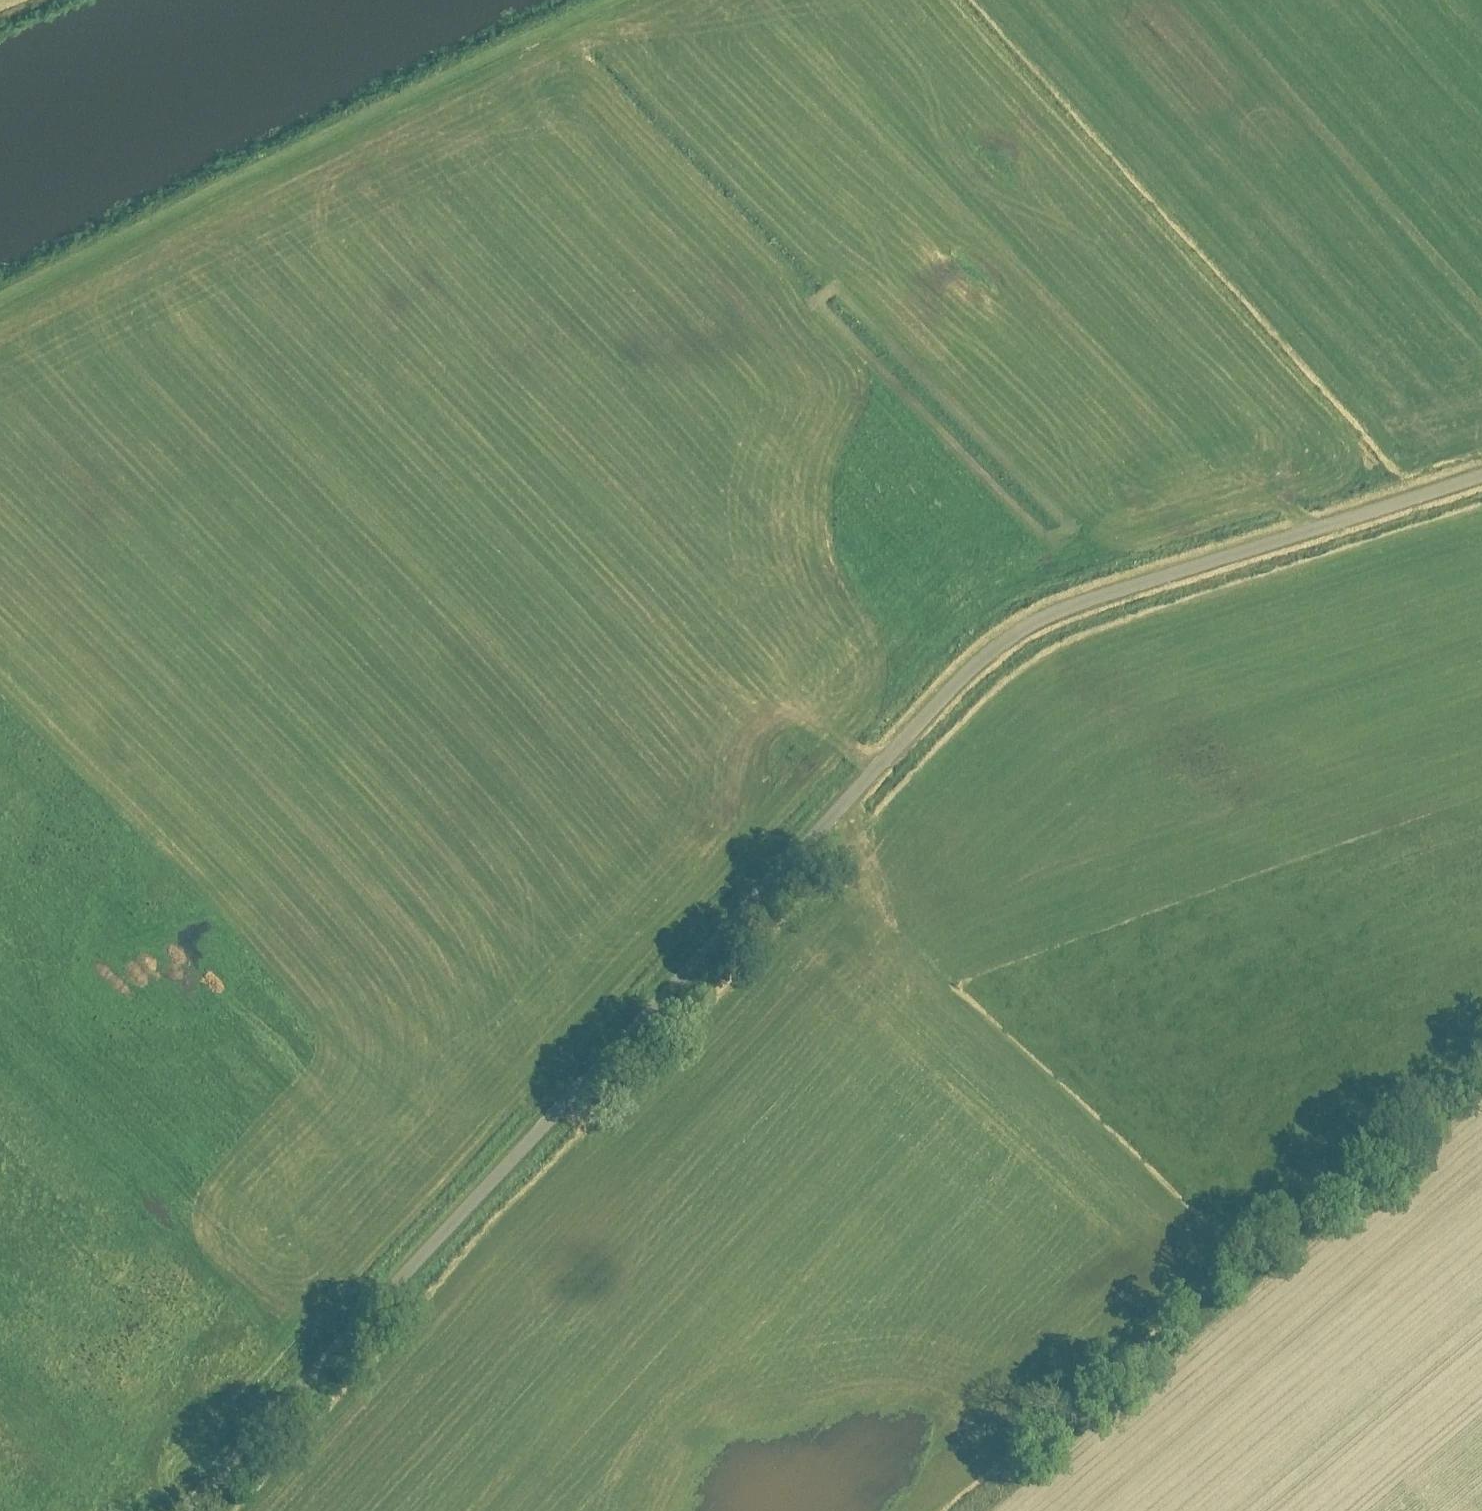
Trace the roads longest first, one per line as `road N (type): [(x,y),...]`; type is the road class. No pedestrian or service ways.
road 1 (unclassified): [(1481,484),(1024,646),(951,705),(189,1510)]

